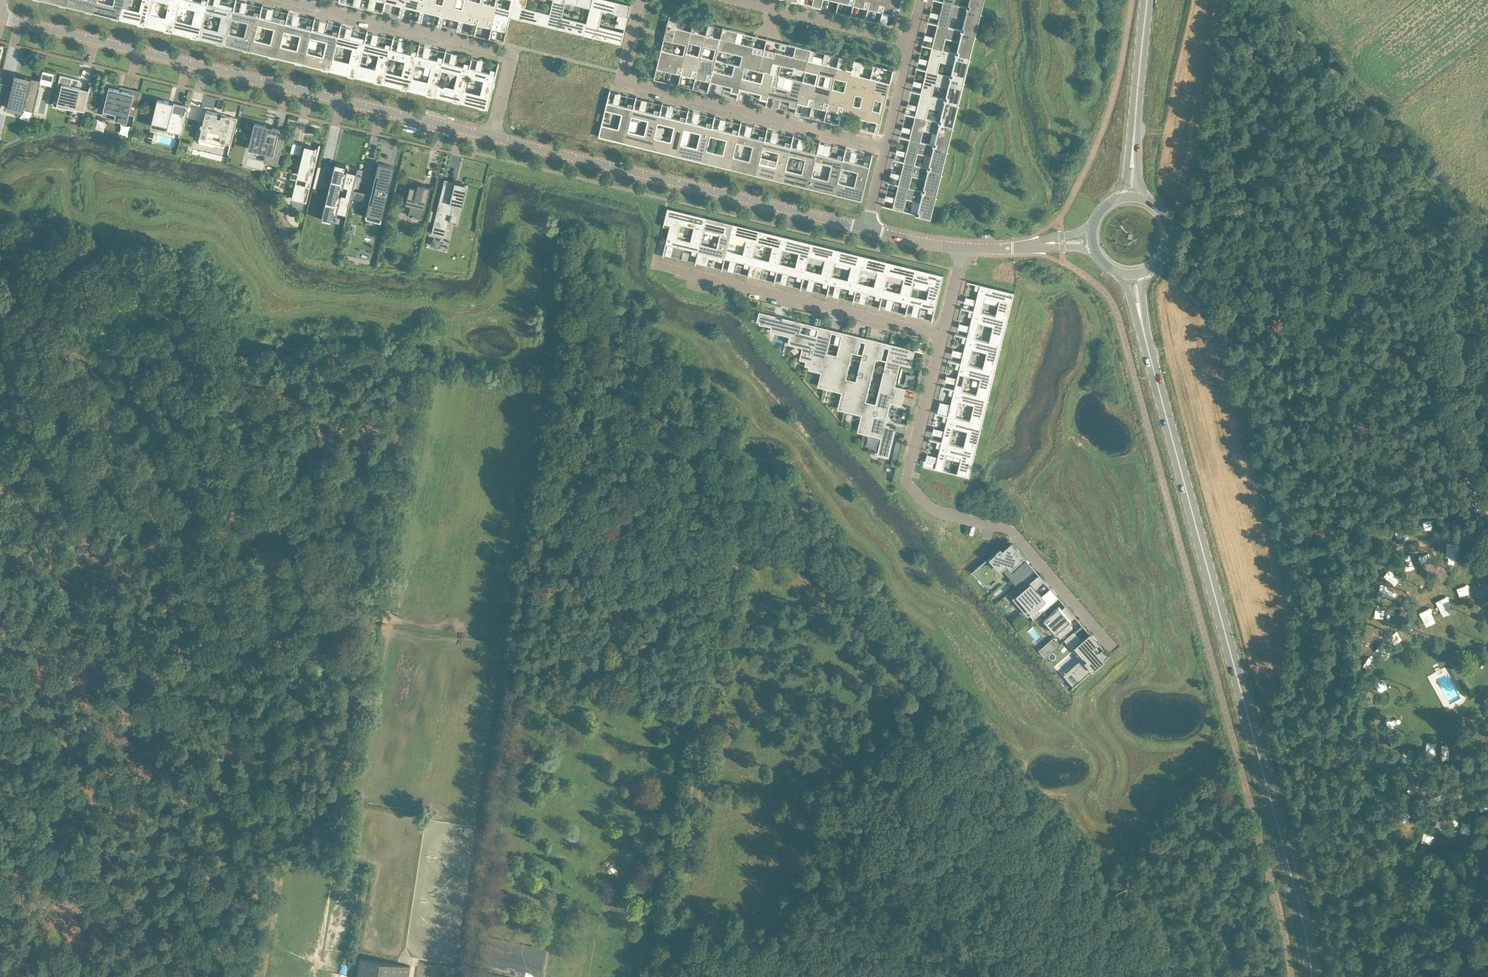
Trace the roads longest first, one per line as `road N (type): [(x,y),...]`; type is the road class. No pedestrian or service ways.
road 1 (secondary): [(1313,976),(1141,320)]
road 2 (unclassified): [(494,137),(0,18)]
road 3 (residential): [(1122,655),(1016,536),(933,509),(912,489),(907,477),(940,337)]
road 4 (unclassified): [(867,228),(494,137)]
road 5 (residential): [(887,147),(629,84),(622,73),(640,0)]
road 6 (residential): [(494,137),(511,56),(286,0)]
road 7 (track): [(1271,0),(1479,227)]
road 8 (residential): [(652,264),(940,337)]
road 9 (residential): [(734,0),(912,44)]
road 10 (secondary): [(1134,143),(1147,0)]

